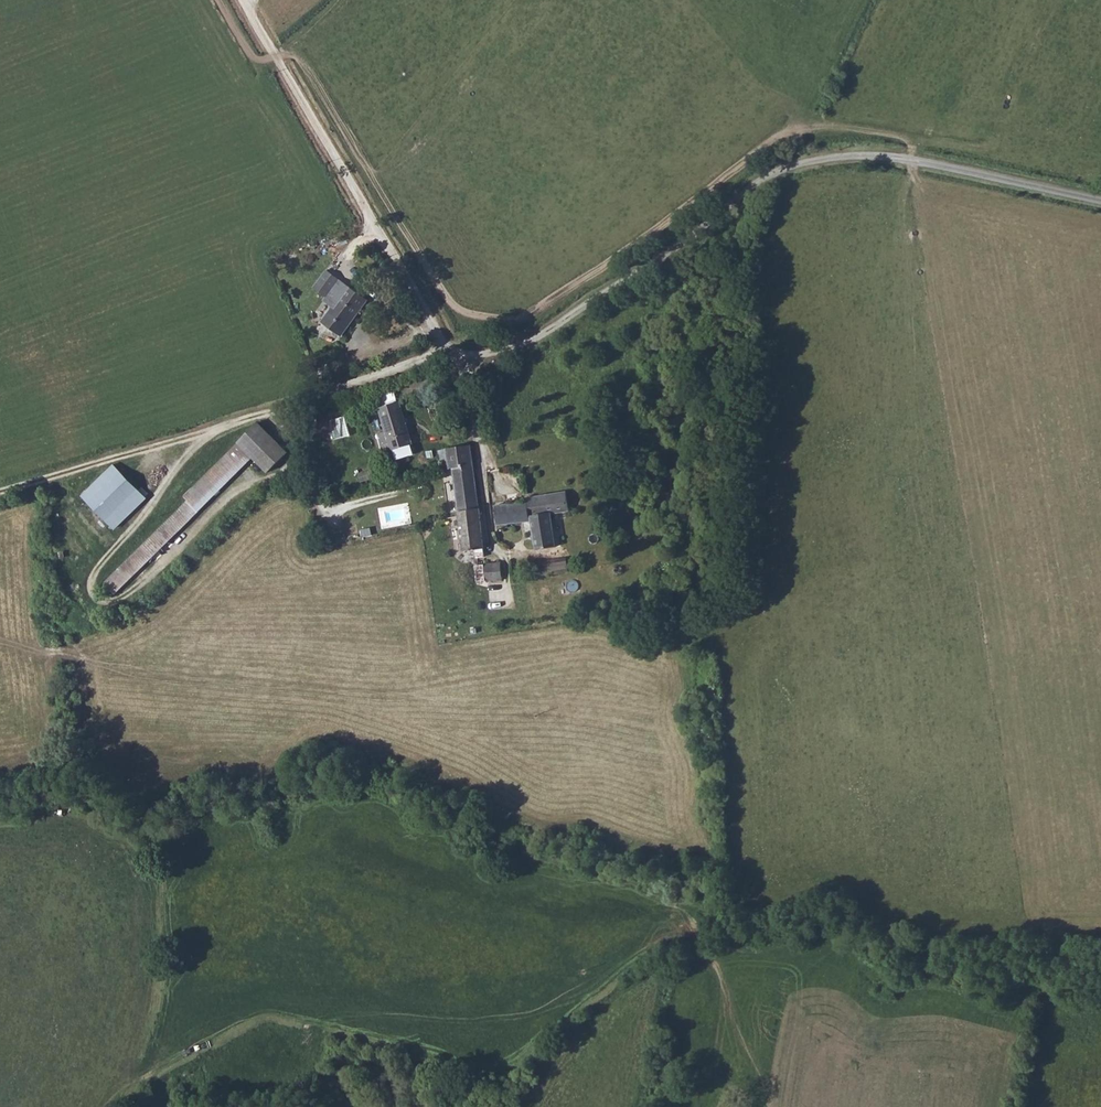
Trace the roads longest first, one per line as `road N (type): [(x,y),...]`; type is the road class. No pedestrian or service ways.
road 1 (unclassified): [(243,0),(460,353),(479,357),(521,346),(774,171),(840,159),(918,161),(1100,205)]
road 2 (track): [(453,347),(0,492)]

